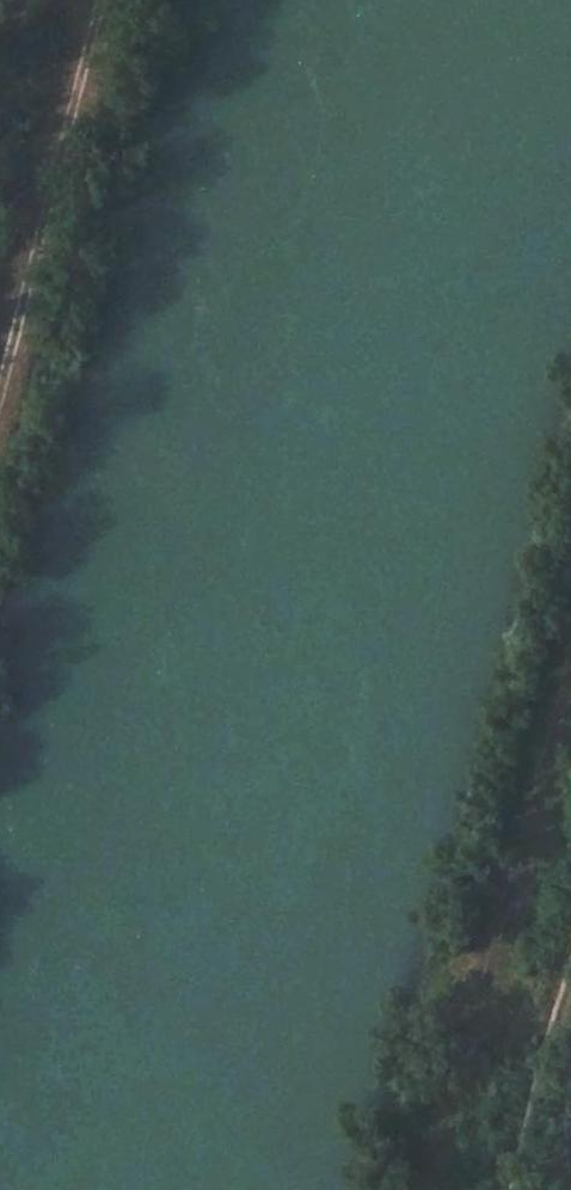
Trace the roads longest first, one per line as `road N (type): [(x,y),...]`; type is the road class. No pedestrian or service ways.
road 1 (track): [(423,1189),(570,626)]

